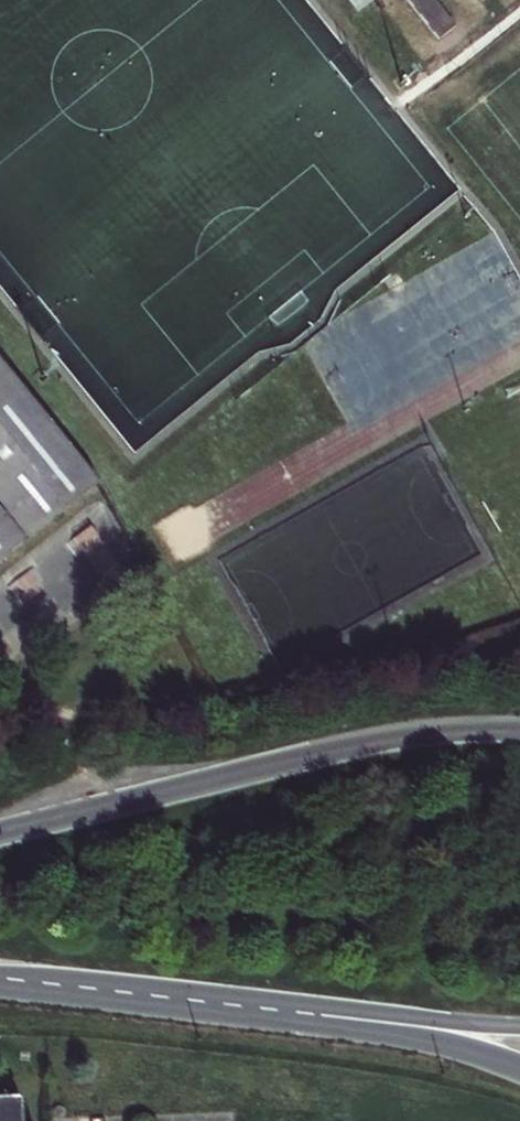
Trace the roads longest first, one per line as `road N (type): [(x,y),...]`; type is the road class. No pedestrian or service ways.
road 1 (primary): [(519,729),(398,737),(0,834)]
road 2 (primary): [(0,988),(433,1043),(519,1068)]
road 3 (primary): [(0,980),(519,1029)]

